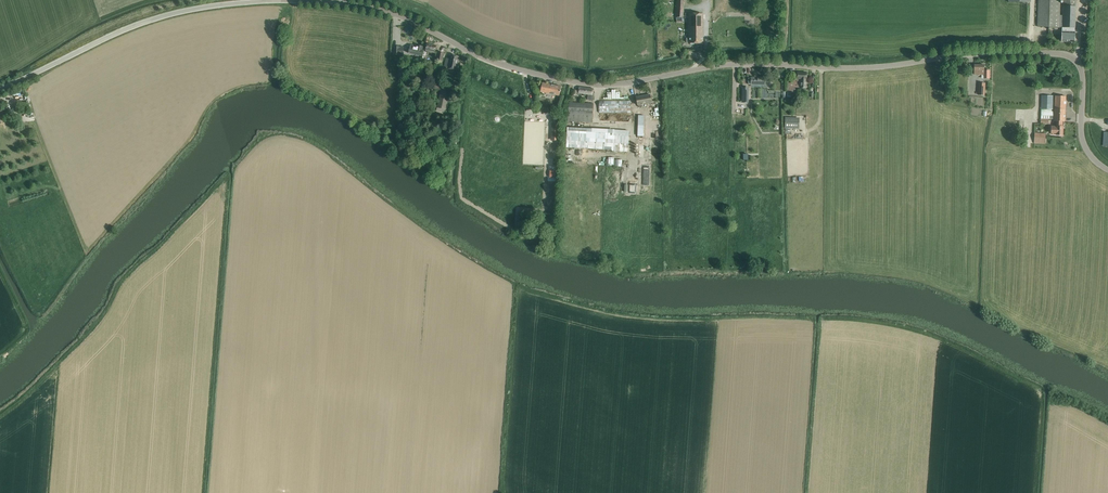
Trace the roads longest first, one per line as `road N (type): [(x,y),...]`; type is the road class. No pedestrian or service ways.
road 1 (unclassified): [(1107,166),(1084,142),(1082,79),(1061,54),(937,57),(883,67),(738,64),(580,82),(509,66),(407,16),(352,0)]
road 2 (unclassified): [(0,86),(145,19),(222,0)]

